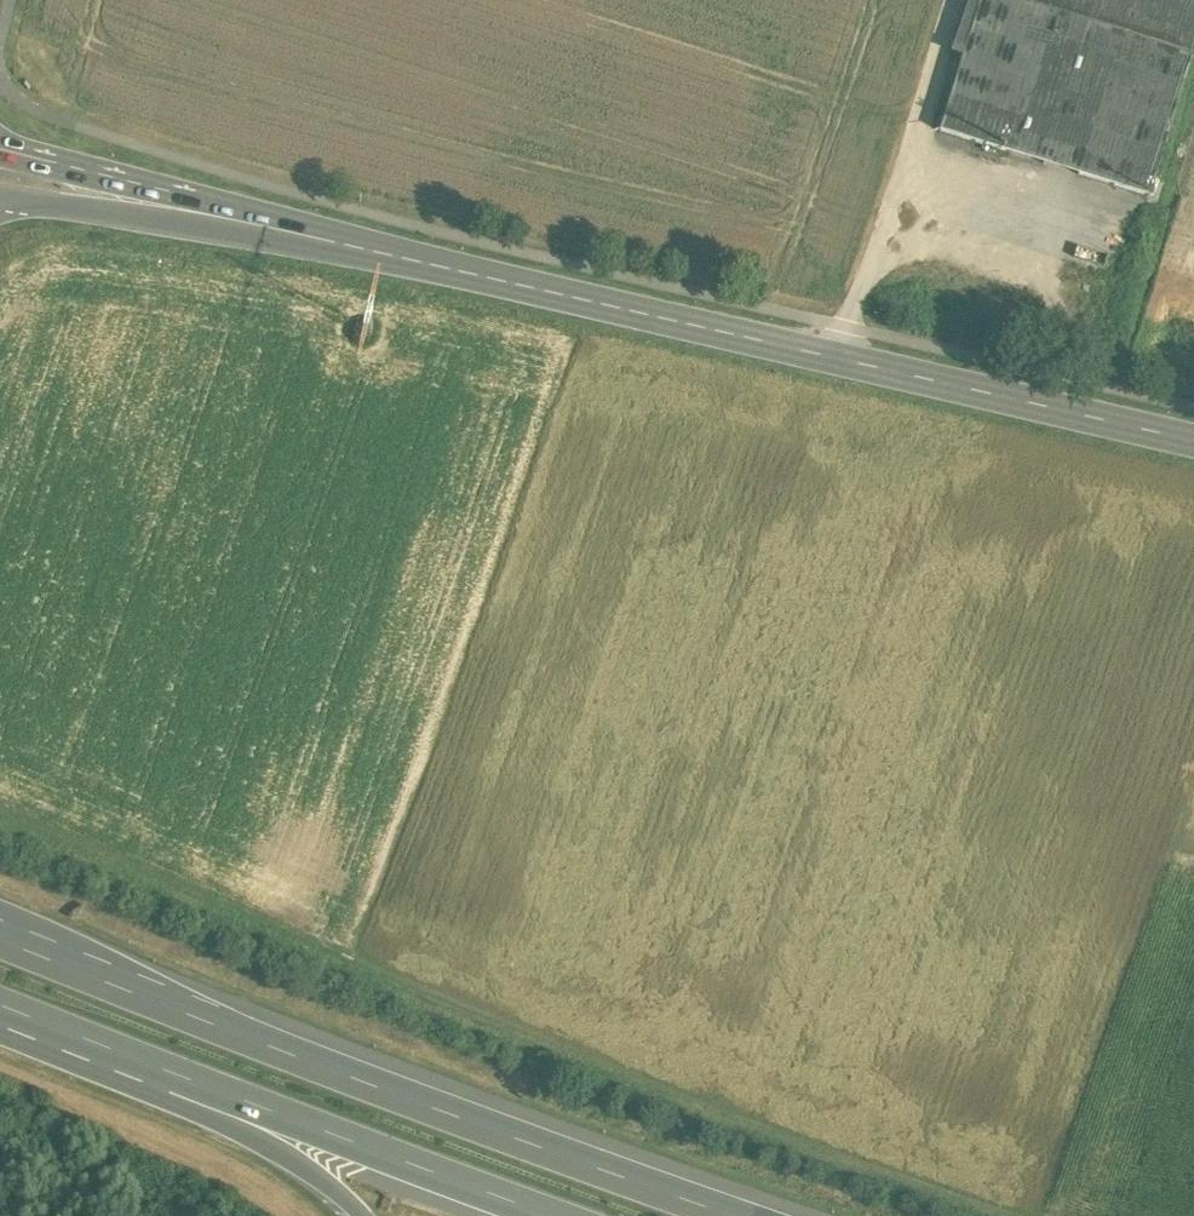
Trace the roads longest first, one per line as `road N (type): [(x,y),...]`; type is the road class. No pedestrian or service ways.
road 1 (secondary): [(1193,443),(85,192)]
road 2 (track): [(0,805),(401,984),(985,1215)]
road 3 (motorway): [(744,1215),(204,1018),(0,933)]
road 4 (motorway): [(147,1061),(558,1215)]
road 5 (track): [(836,362),(950,0)]
road 6 (motorway): [(147,1061),(367,1215)]
road 7 (motorway): [(0,1001),(147,1061)]

